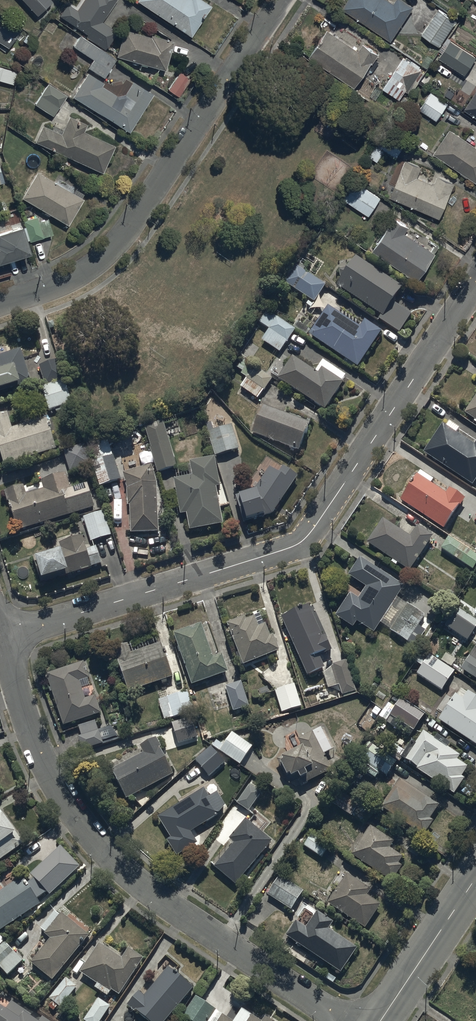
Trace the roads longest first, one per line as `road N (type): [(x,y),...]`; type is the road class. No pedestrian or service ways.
road 1 (residential): [(1,637),(301,541),(475,283)]
road 2 (residential): [(1,637),(37,748),(87,831),(172,908),(343,1020)]
road 3 (residential): [(280,0),(118,241),(80,274),(0,304)]
road 4 (tertiary): [(475,878),(381,1020)]

